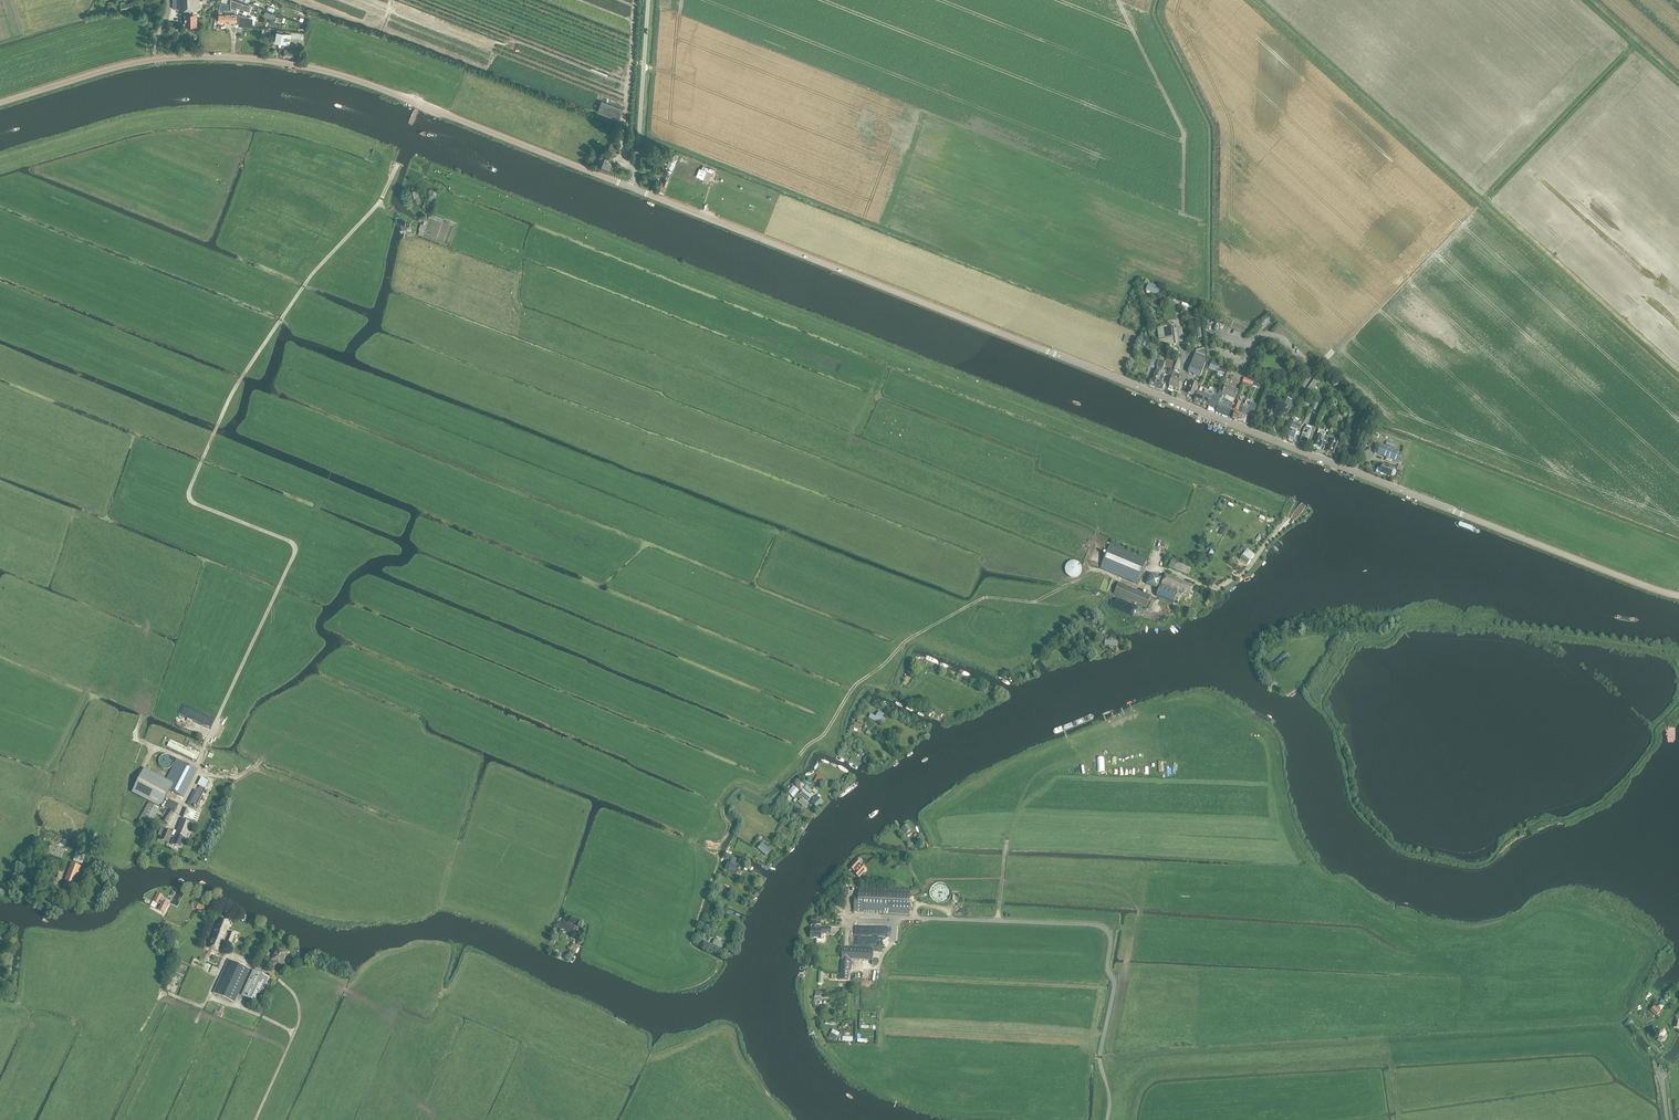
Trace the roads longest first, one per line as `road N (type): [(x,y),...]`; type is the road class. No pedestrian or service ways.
road 1 (tertiary): [(1181,404),(632,187)]
road 2 (unclassified): [(1107,1119),(1099,1062),(1117,984),(1108,967),(1108,932),(846,915)]
road 3 (tertiary): [(419,104),(315,69),(216,57),(142,61),(0,102)]
road 4 (unclassified): [(201,756),(296,551),(290,541),(192,501),(189,490),(217,425)]
road 5 (track): [(997,923),(1013,816),(1039,774),(1058,764),(1223,740),(1251,713)]
road 6 (tertiary): [(1678,596),(1319,459)]
road 7 (track): [(800,755),(825,733),(857,684),(906,641),(980,599),(1035,602),(1086,571)]
road 8 (unclassified): [(244,375),(320,265),(381,201),(398,164)]
road 9 (unclassified): [(1086,571),(1135,586),(1158,568),(1219,588),(1293,518)]
road 10 (tertiary): [(632,187),(419,104)]
road 11 (unclassified): [(632,187),(649,0)]
road 12 (track): [(92,842),(135,740),(196,766)]
road 13 (unclassified): [(255,1119),(299,1021),(296,998),(278,979)]
road 14 (tertiary): [(1319,459),(1181,404)]
road 15 (track): [(171,1001),(287,1048)]

